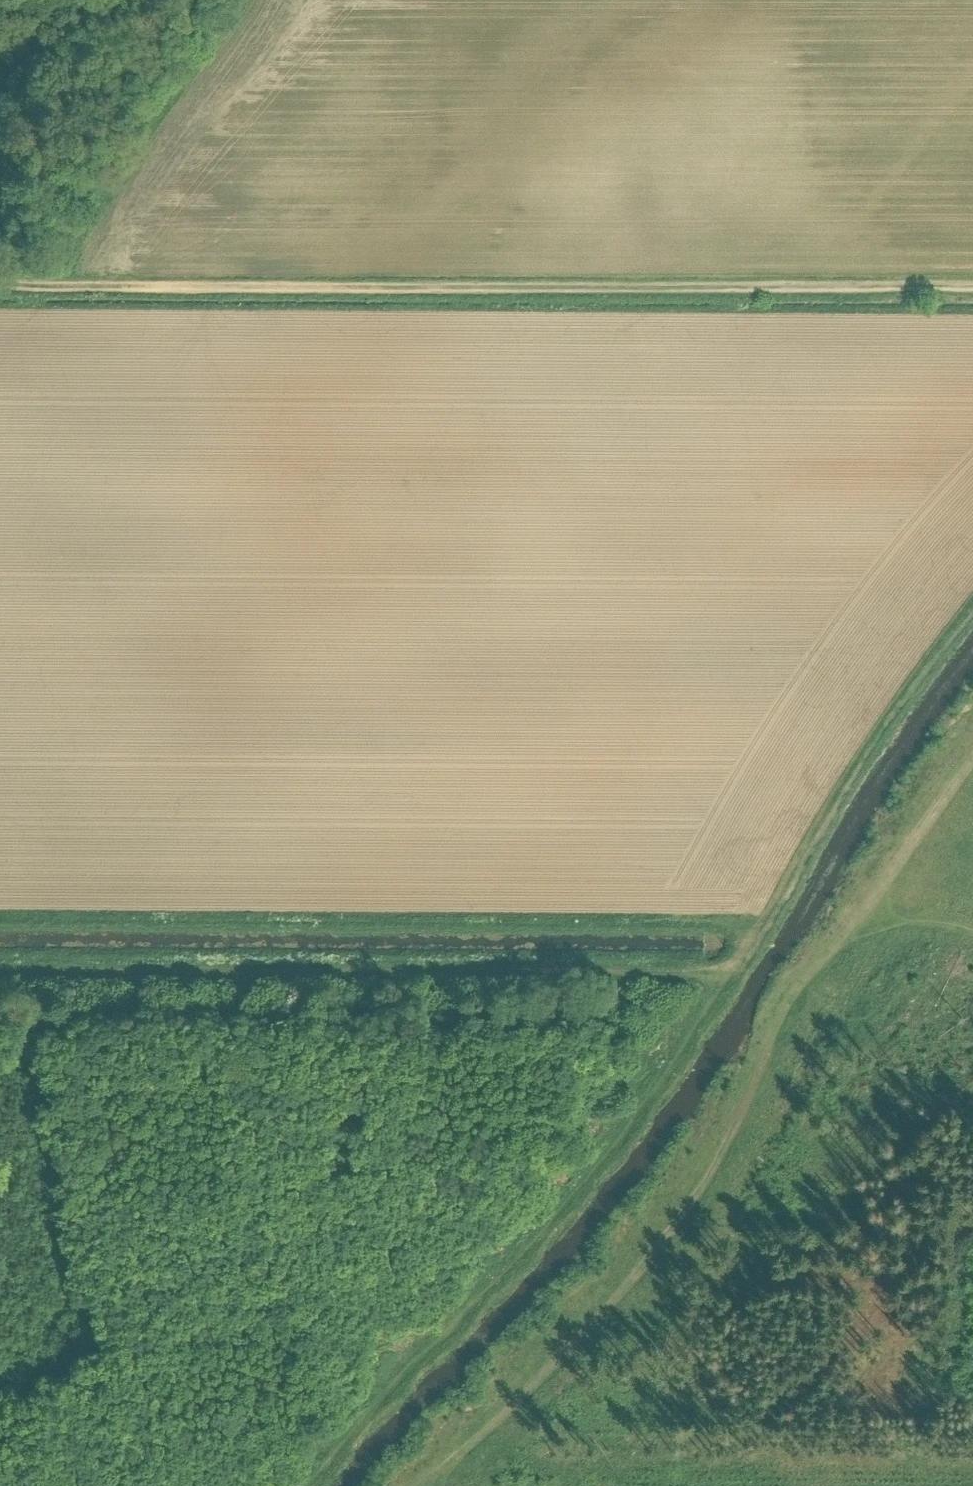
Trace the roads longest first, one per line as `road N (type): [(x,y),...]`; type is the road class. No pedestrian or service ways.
road 1 (track): [(7,284),(972,289)]
road 2 (track): [(425,1485),(641,1265),(972,751)]

